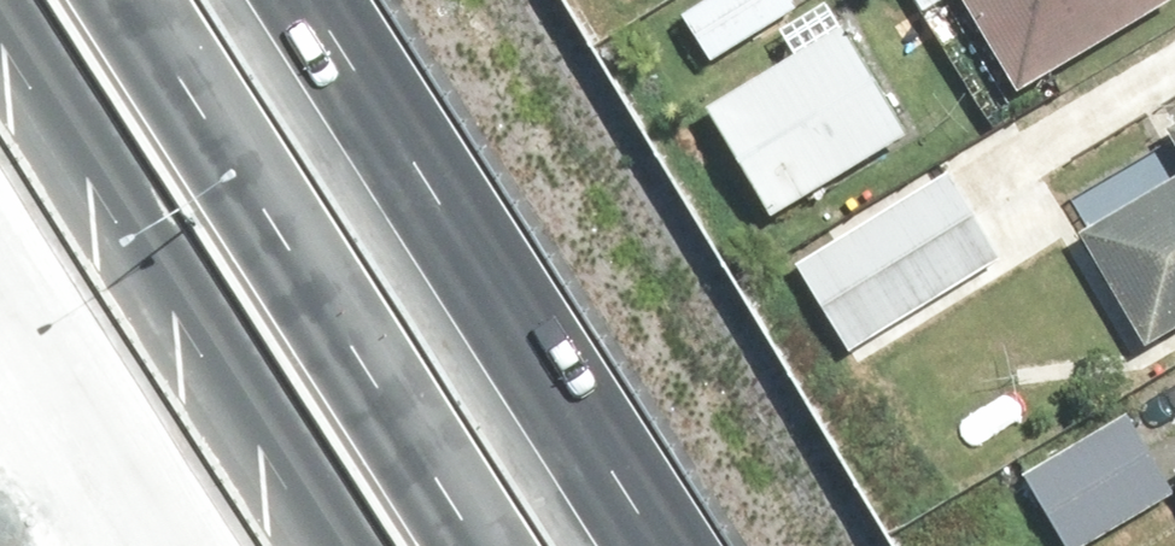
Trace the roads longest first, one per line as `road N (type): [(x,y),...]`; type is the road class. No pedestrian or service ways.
road 1 (motorway): [(215,0),(563,545)]
road 2 (motorway): [(331,545),(0,27)]

